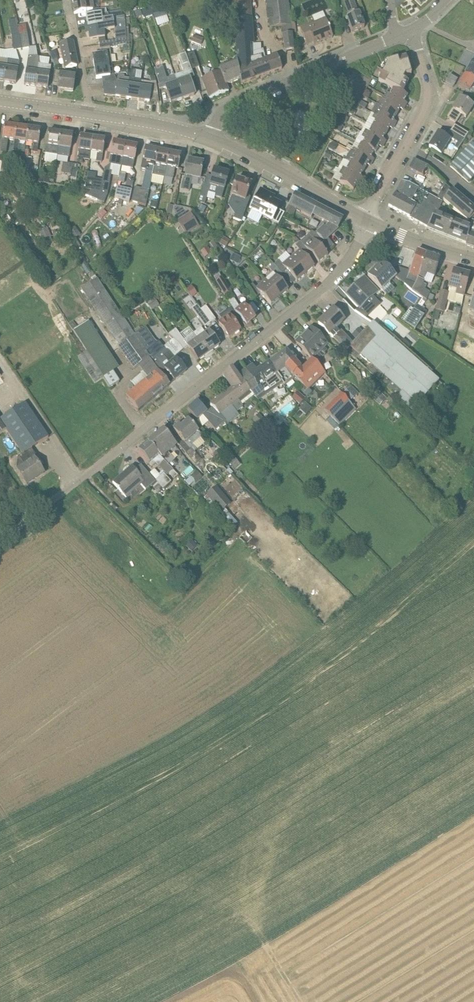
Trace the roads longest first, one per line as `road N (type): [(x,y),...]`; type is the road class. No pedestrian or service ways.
road 1 (unclassified): [(0,540),(319,290),(350,258),(367,220)]
road 2 (tertiary): [(210,139),(225,109),(395,36)]
road 3 (residential): [(367,220),(428,100),(412,29)]
road 4 (tertiary): [(367,220),(210,139)]
road 5 (tertiary): [(210,139),(91,114)]

